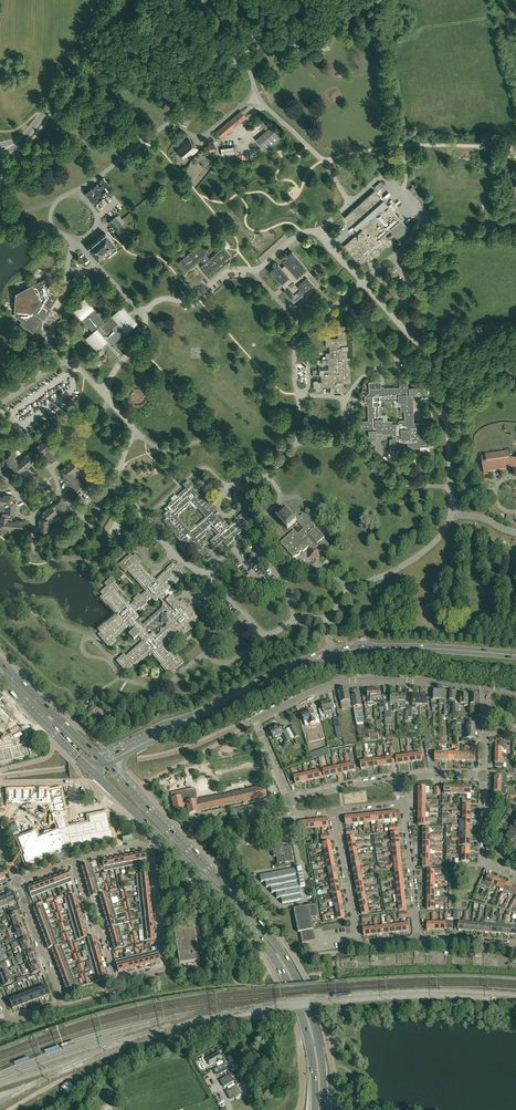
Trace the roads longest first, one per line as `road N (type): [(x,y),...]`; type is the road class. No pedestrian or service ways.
road 1 (primary): [(323,1109),(315,1028),(279,944),(108,767)]
road 2 (primary): [(130,808),(229,906),(284,979),(308,1039),(314,1109)]
road 3 (residential): [(288,798),(254,720),(352,681),(486,686)]
road 4 (residential): [(73,860),(117,981),(166,969),(152,852),(142,844)]
road 5 (residential): [(33,610),(88,635),(121,676),(143,685),(168,683),(205,653)]
road 6 (residential): [(230,60),(171,119),(78,189)]
road 7 (residential): [(9,1022),(60,999),(17,882)]
road 8 (track): [(393,146),(505,152),(515,188)]
road 9 (residential): [(393,258),(421,212),(386,177),(352,203)]
road 10 (primary): [(100,758),(0,661)]
road 11 (unclassified): [(0,781),(89,782),(130,808)]
road 12 (tertiary): [(515,655),(378,648)]
road 13 (residential): [(359,947),(336,814)]
road 14 (residential): [(417,941),(405,807)]
road 15 (primary): [(0,675),(92,772)]
road 16 (tertiary): [(221,703),(100,758)]
road 17 (residential): [(350,589),(420,554),(452,513)]
road 18 (tertiary): [(108,767),(221,703)]
road 19 (residential): [(352,203),(323,160),(266,107)]
road 20 (tertiary): [(121,0),(47,106)]
road 21 (residential): [(142,314),(158,300),(190,300),(228,270),(253,271)]
road 22 (residential): [(243,462),(213,441),(160,450),(134,428)]
road 23 (residential): [(515,877),(483,856),(485,775)]
road 24 (residential): [(145,517),(107,571),(61,550)]

